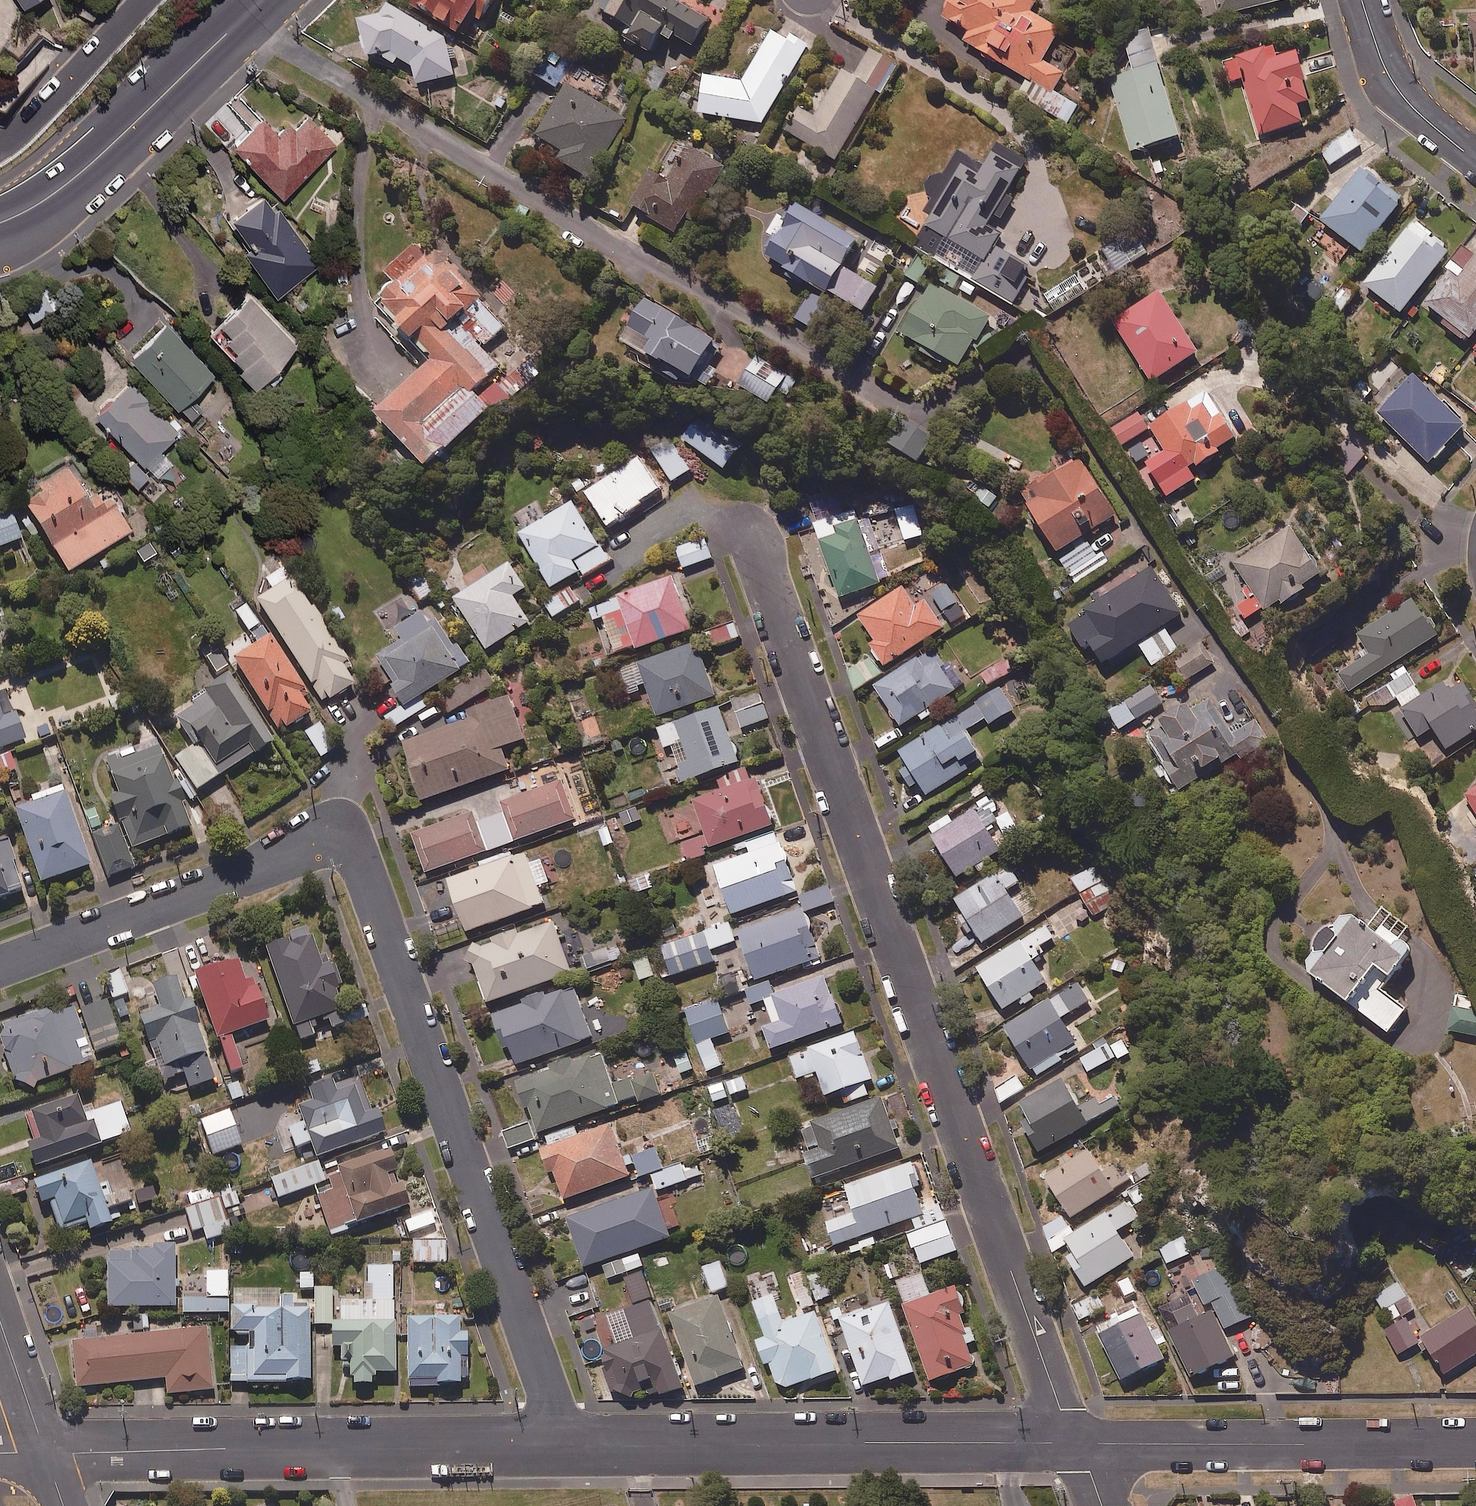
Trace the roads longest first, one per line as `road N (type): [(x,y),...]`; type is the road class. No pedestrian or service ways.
road 1 (residential): [(242,19),(906,411),(934,407),(1018,357),(1032,360),(1321,797)]
road 2 (residential): [(0,962),(351,834),(553,1405),(557,1445)]
road 3 (residential): [(746,522),(1076,1443)]
road 4 (residential): [(557,1445),(1076,1443)]
road 5 (residential): [(45,1453),(557,1445)]
road 6 (residential): [(1076,1443),(1475,1444)]
road 7 (secondary): [(0,222),(77,174),(242,19)]
road 8 (residential): [(145,0),(0,149)]
road 9 (residential): [(1362,0),(1400,93),(1475,160)]
road 10 (residential): [(45,1453),(0,1320)]

